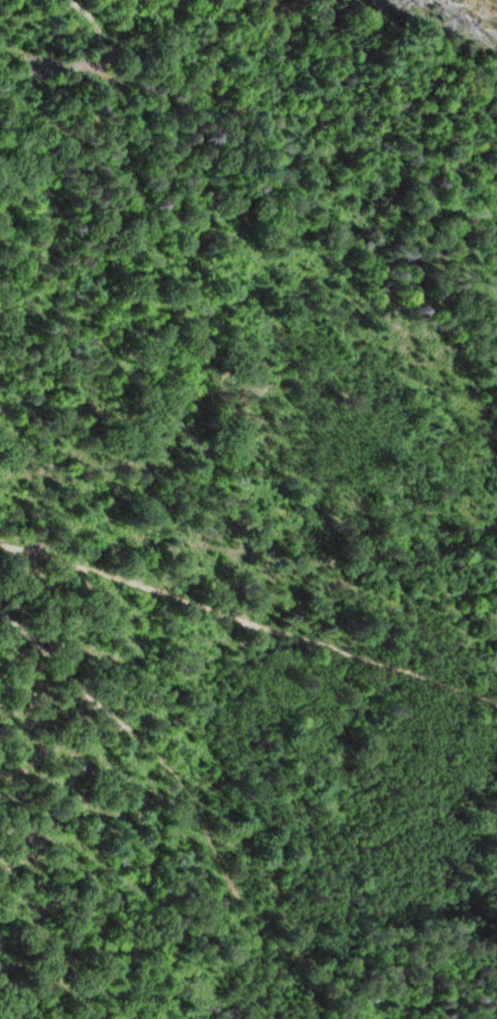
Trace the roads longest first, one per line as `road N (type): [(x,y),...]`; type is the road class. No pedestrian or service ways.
road 1 (track): [(0,544),(496,706)]

